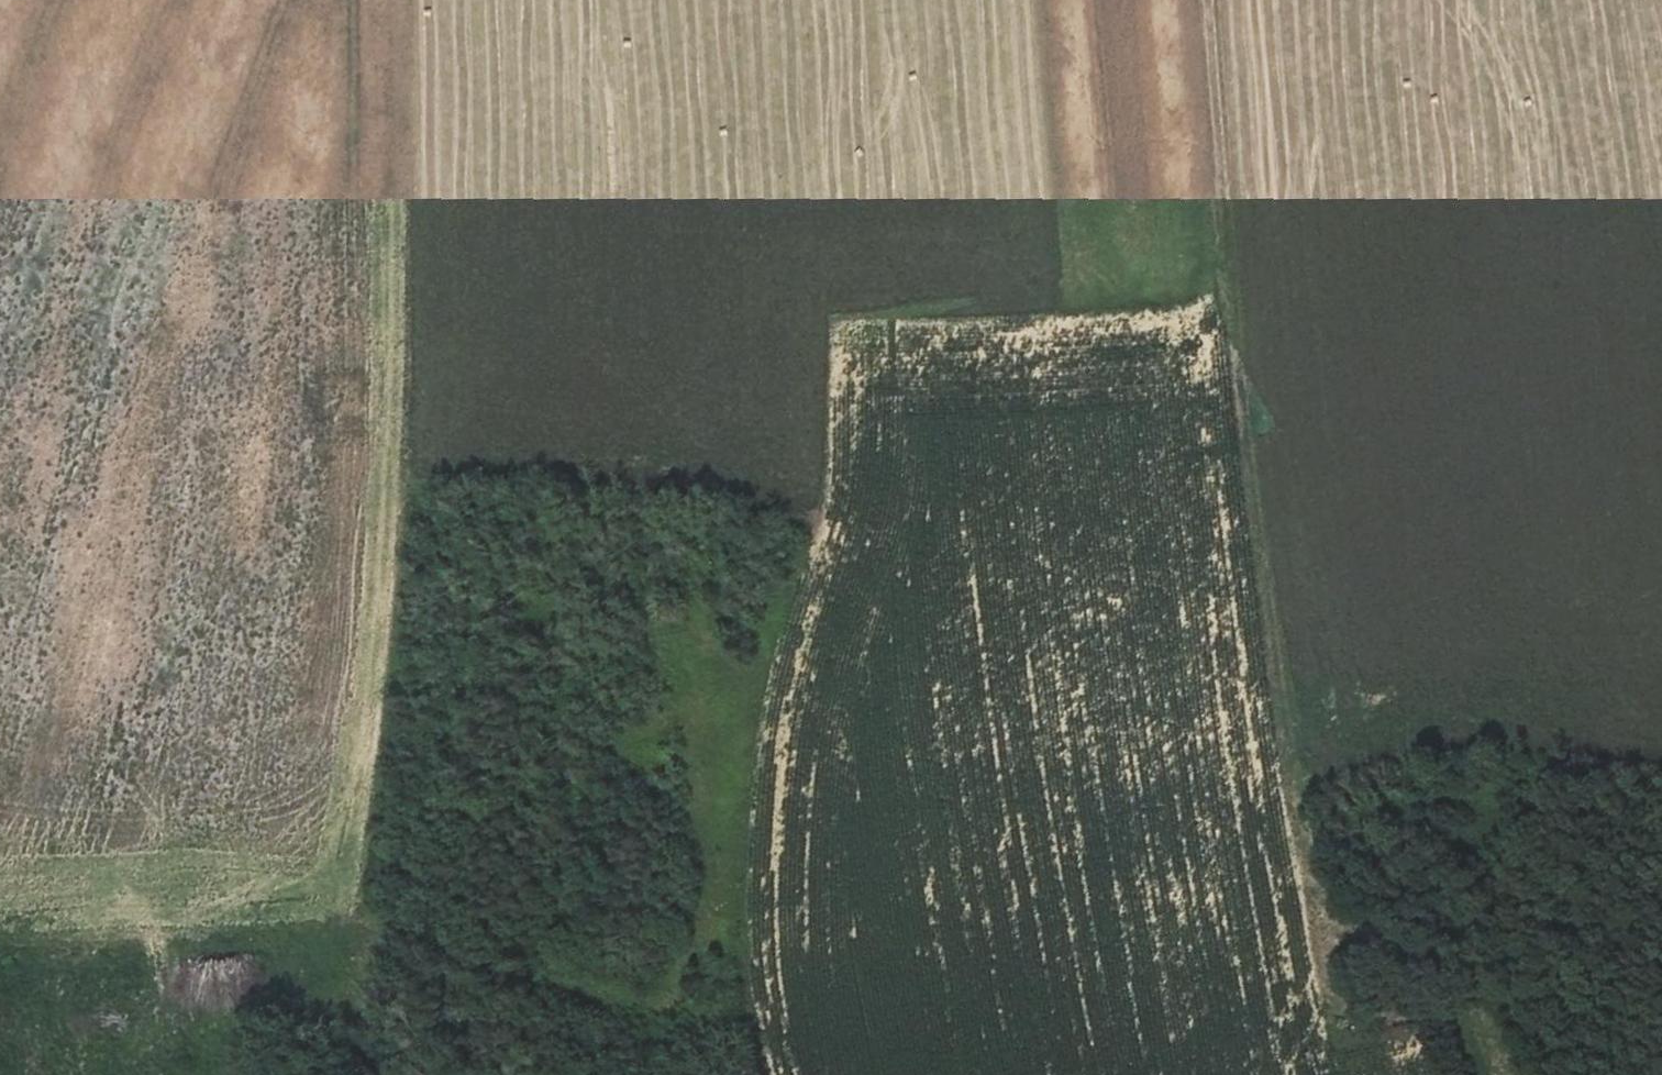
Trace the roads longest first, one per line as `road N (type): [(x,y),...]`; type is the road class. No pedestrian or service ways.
road 1 (track): [(1216,0),(1232,299),(1280,686),(1324,918),(1377,937),(1425,971),(1456,1021)]

